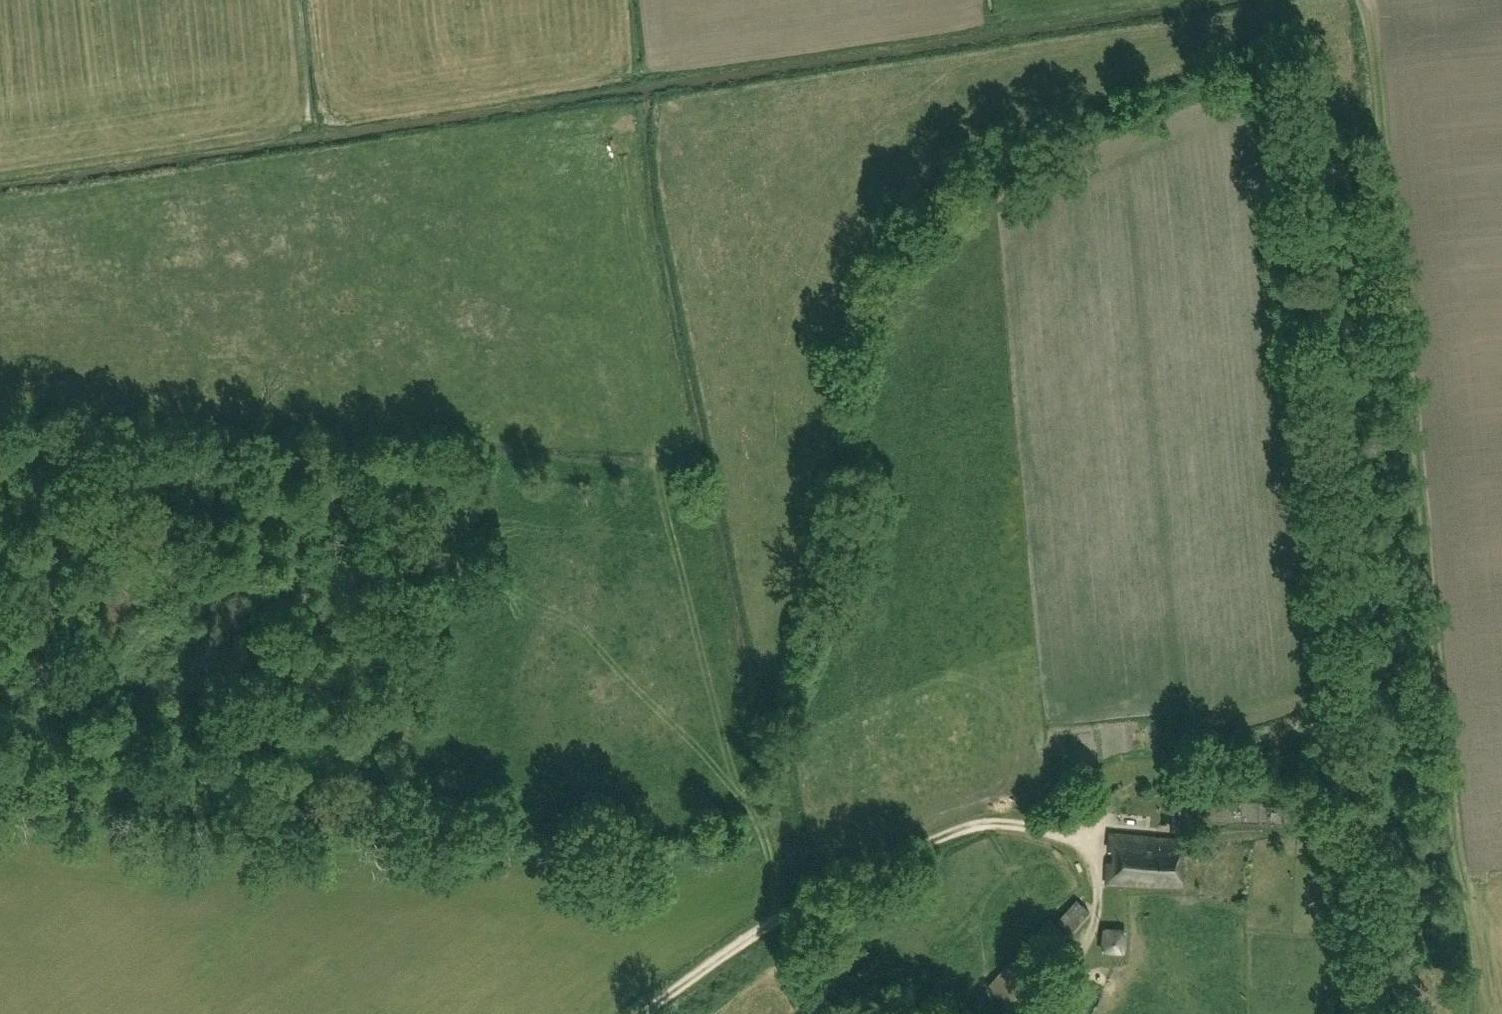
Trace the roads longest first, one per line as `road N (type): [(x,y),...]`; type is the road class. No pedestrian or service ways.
road 1 (track): [(1471,1013),(1368,0)]
road 2 (track): [(652,1013),(870,876),(972,830),(1024,826)]

